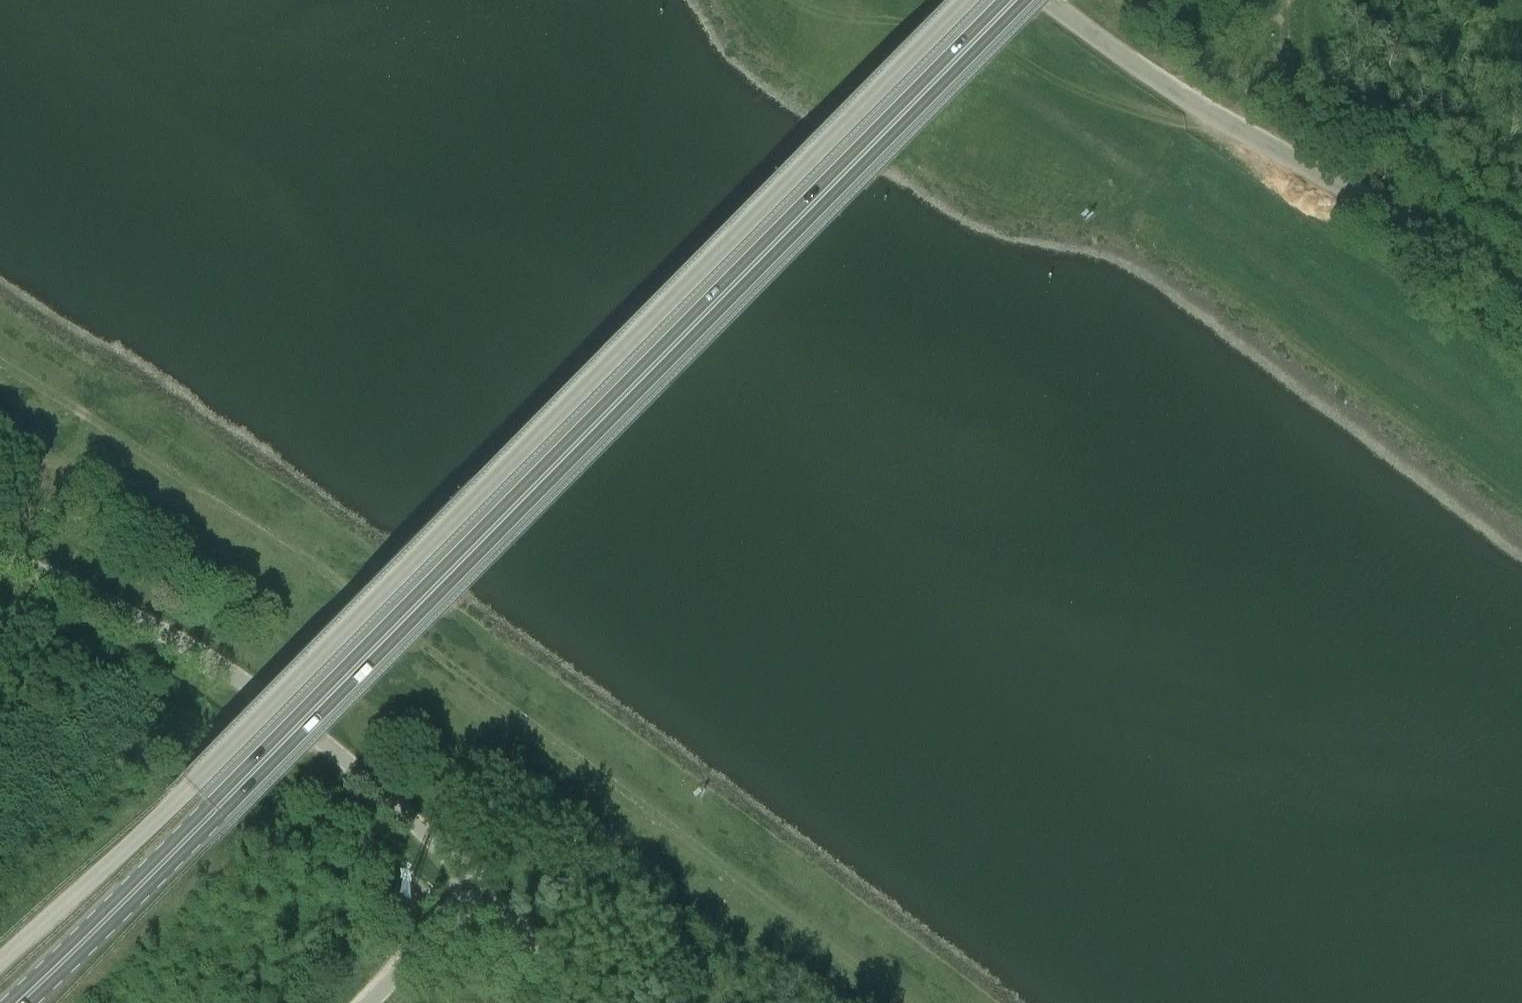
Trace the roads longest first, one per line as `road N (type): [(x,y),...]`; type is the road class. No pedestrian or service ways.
road 1 (primary): [(14,1002),(1014,0)]
road 2 (unclassified): [(0,958),(190,783),(969,0)]
road 3 (unclassified): [(479,902),(422,835),(197,645),(0,556)]
road 4 (unclassified): [(1521,299),(1211,114),(1048,0)]
road 5 (unclassified): [(594,1002),(479,902)]
road 6 (unclassified): [(375,1002),(479,902)]

